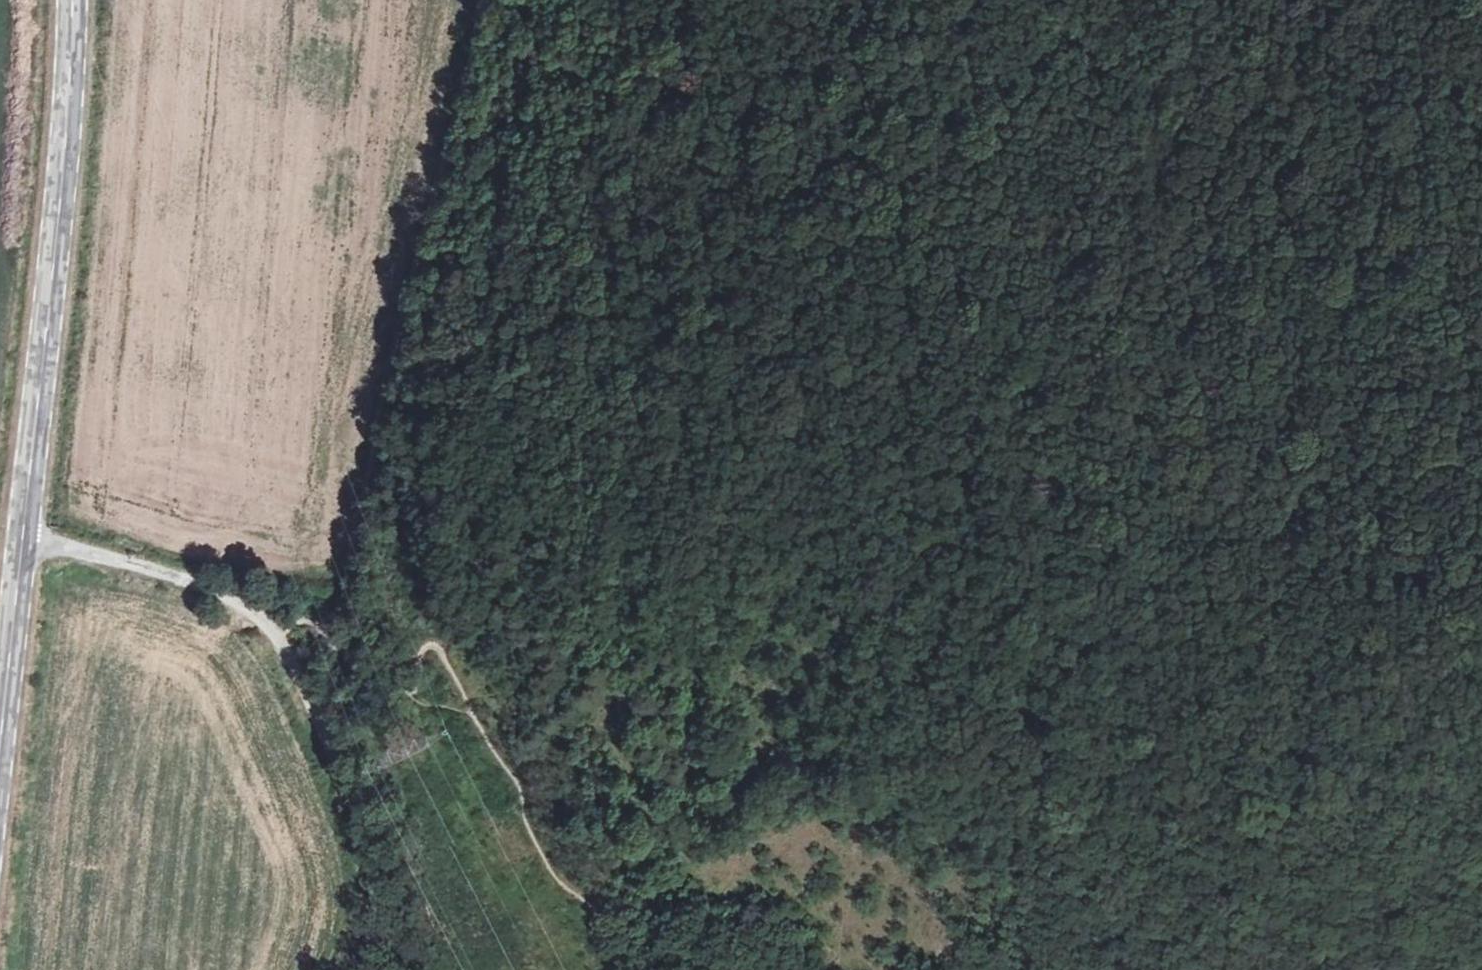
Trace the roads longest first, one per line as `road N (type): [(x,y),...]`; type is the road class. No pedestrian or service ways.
road 1 (secondary): [(71,0),(57,223),(0,729)]
road 2 (track): [(278,637),(361,819),(374,904),(357,969)]
road 3 (track): [(20,540),(203,581),(278,637)]

